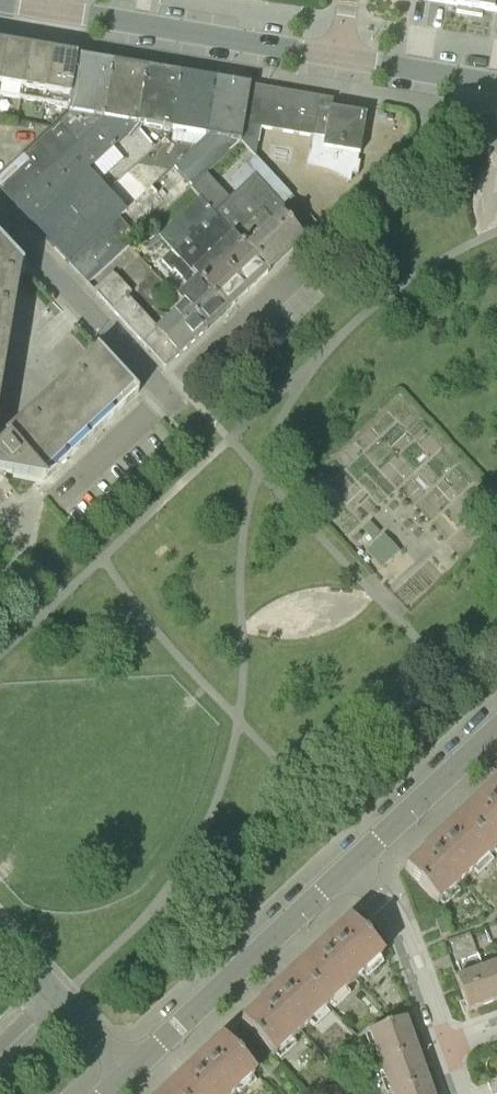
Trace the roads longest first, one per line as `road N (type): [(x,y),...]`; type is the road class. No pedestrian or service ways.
road 1 (residential): [(166,403),(425,160),(434,116)]
road 2 (residential): [(127,1072),(355,865)]
road 3 (residential): [(341,60),(54,11)]
road 4 (residential): [(166,403),(0,218)]
road 5 (residential): [(452,1045),(417,948),(389,899),(355,865)]
road 6 (residential): [(355,865),(496,724)]
road 7 (residential): [(127,1072),(0,934)]
road 8 (residential): [(42,517),(166,403)]
road 9 (residential): [(496,87),(341,60)]

